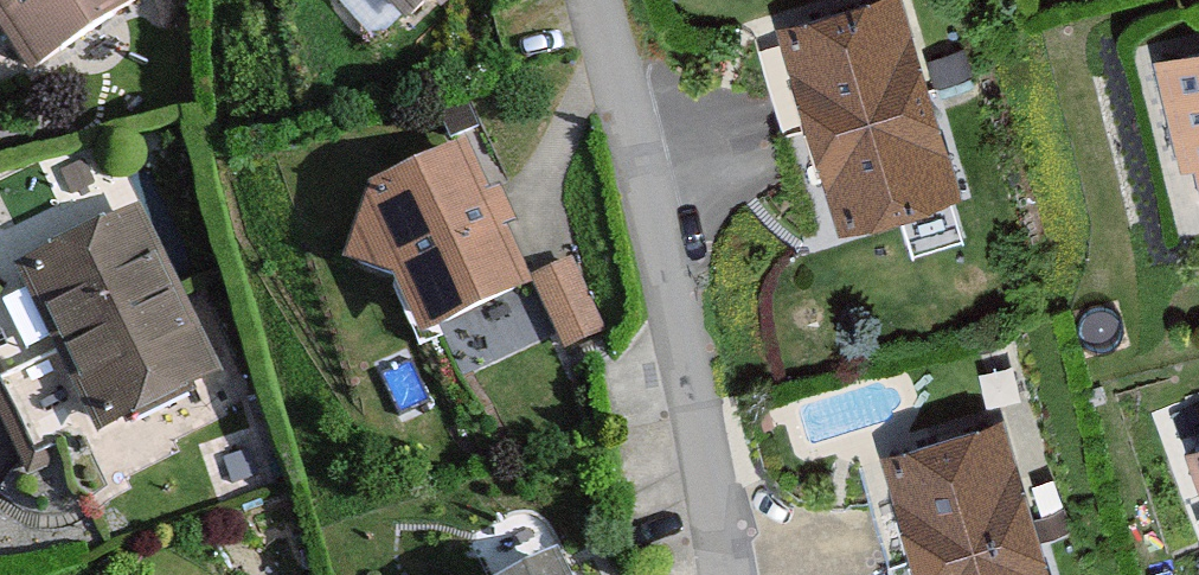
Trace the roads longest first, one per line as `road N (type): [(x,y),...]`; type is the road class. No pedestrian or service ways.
road 1 (residential): [(601,0),(663,227),(725,574)]

